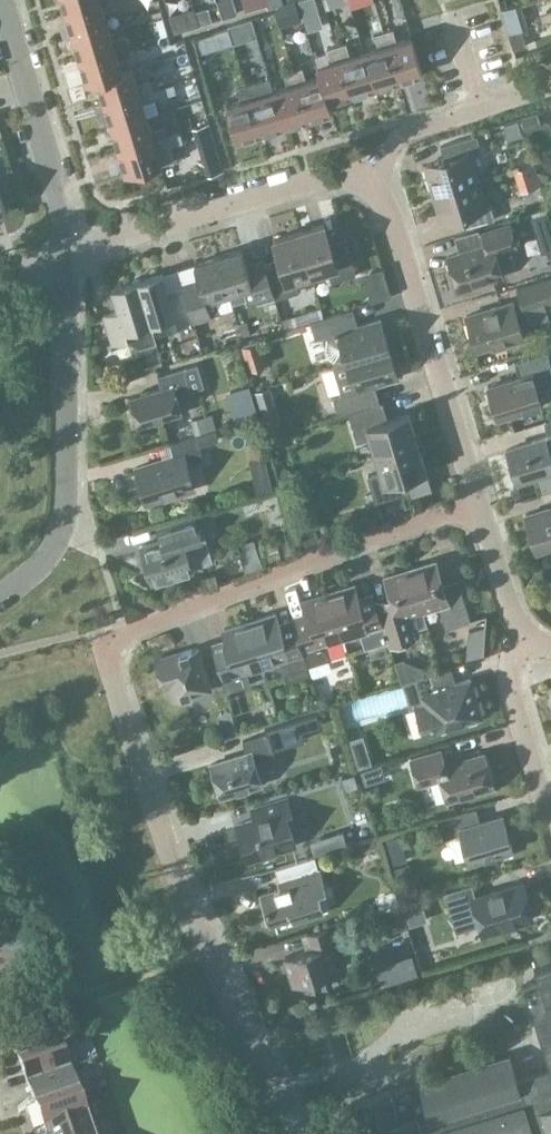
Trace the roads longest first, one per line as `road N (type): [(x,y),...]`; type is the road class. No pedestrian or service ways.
road 1 (residential): [(289,1133),(183,891),(105,653),(111,641),(374,535),(478,506)]
road 2 (residential): [(0,594),(41,562),(63,528),(68,255)]
road 3 (residential): [(367,183),(390,215),(478,506)]
road 4 (residential): [(68,255),(322,178),(367,183)]
road 5 (residential): [(68,255),(0,3)]
road 6 (residential): [(367,183),(384,153),(413,128),(550,87)]
road 7 (residential): [(550,816),(524,727),(512,668),(517,638)]
road 8 (residential): [(478,506),(517,638)]

